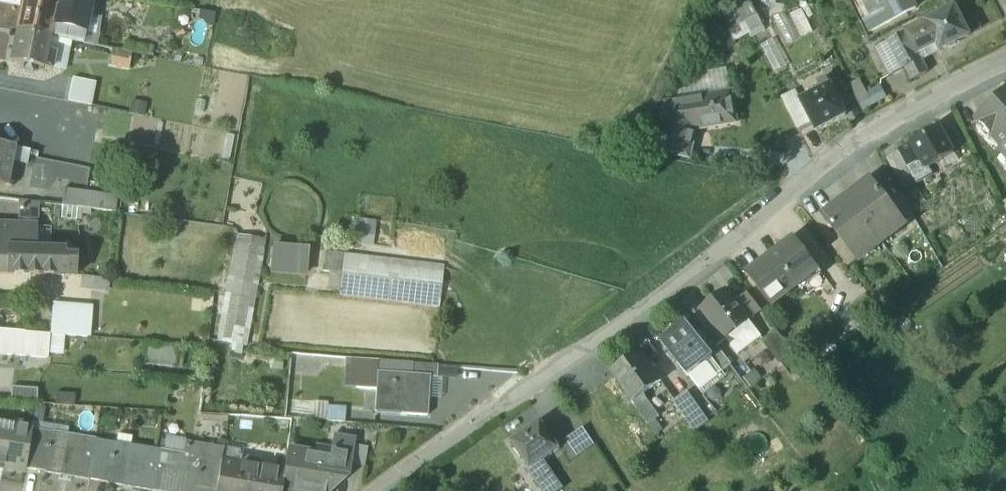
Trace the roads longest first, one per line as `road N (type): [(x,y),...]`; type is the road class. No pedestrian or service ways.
road 1 (residential): [(1005,79),(839,163),(390,490)]

